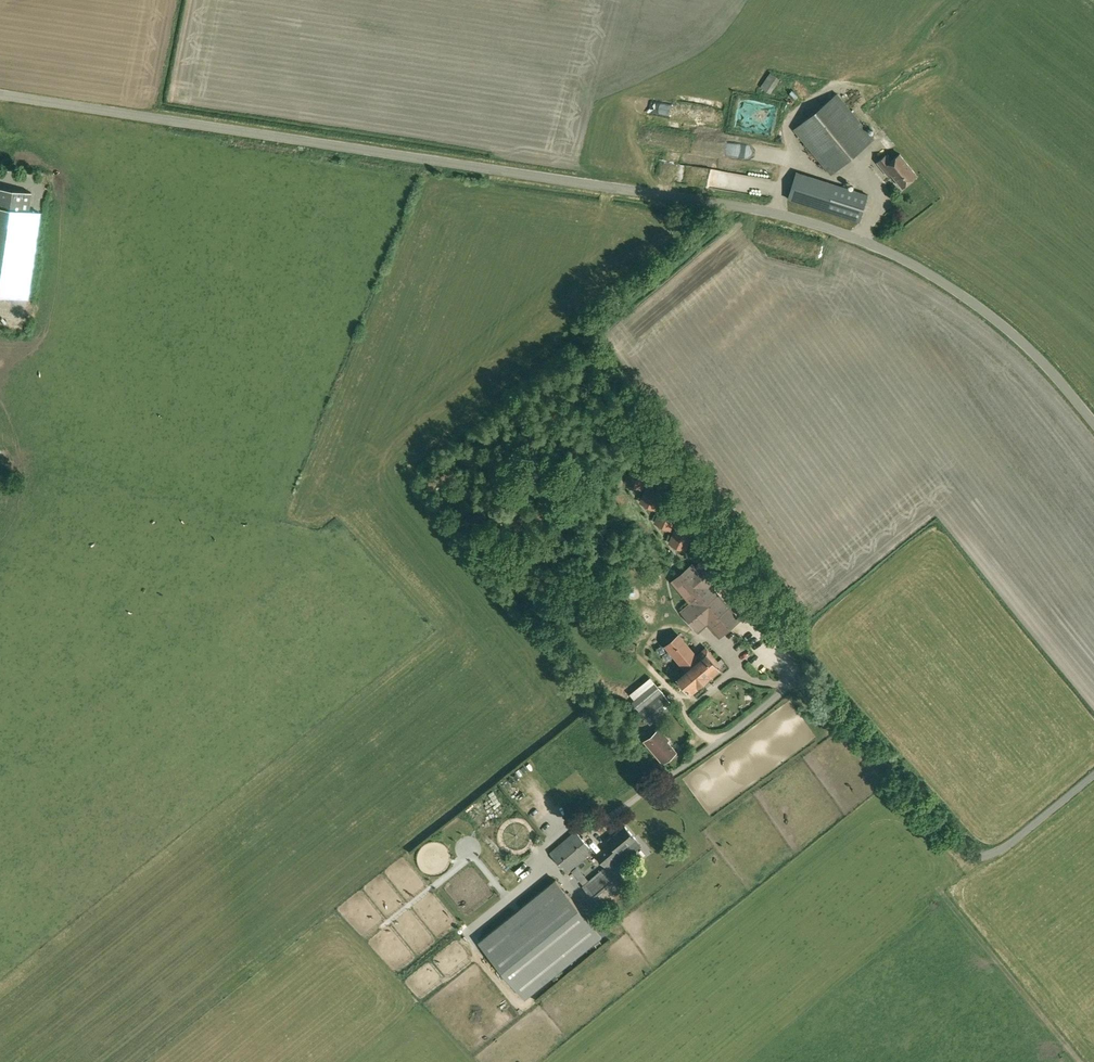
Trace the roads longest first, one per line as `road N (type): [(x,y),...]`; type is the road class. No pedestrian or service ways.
road 1 (unclassified): [(1093,422),(1048,362),(996,318),(898,256),(786,217),(0,94)]
road 2 (track): [(807,675),(786,615),(583,337),(745,207)]

